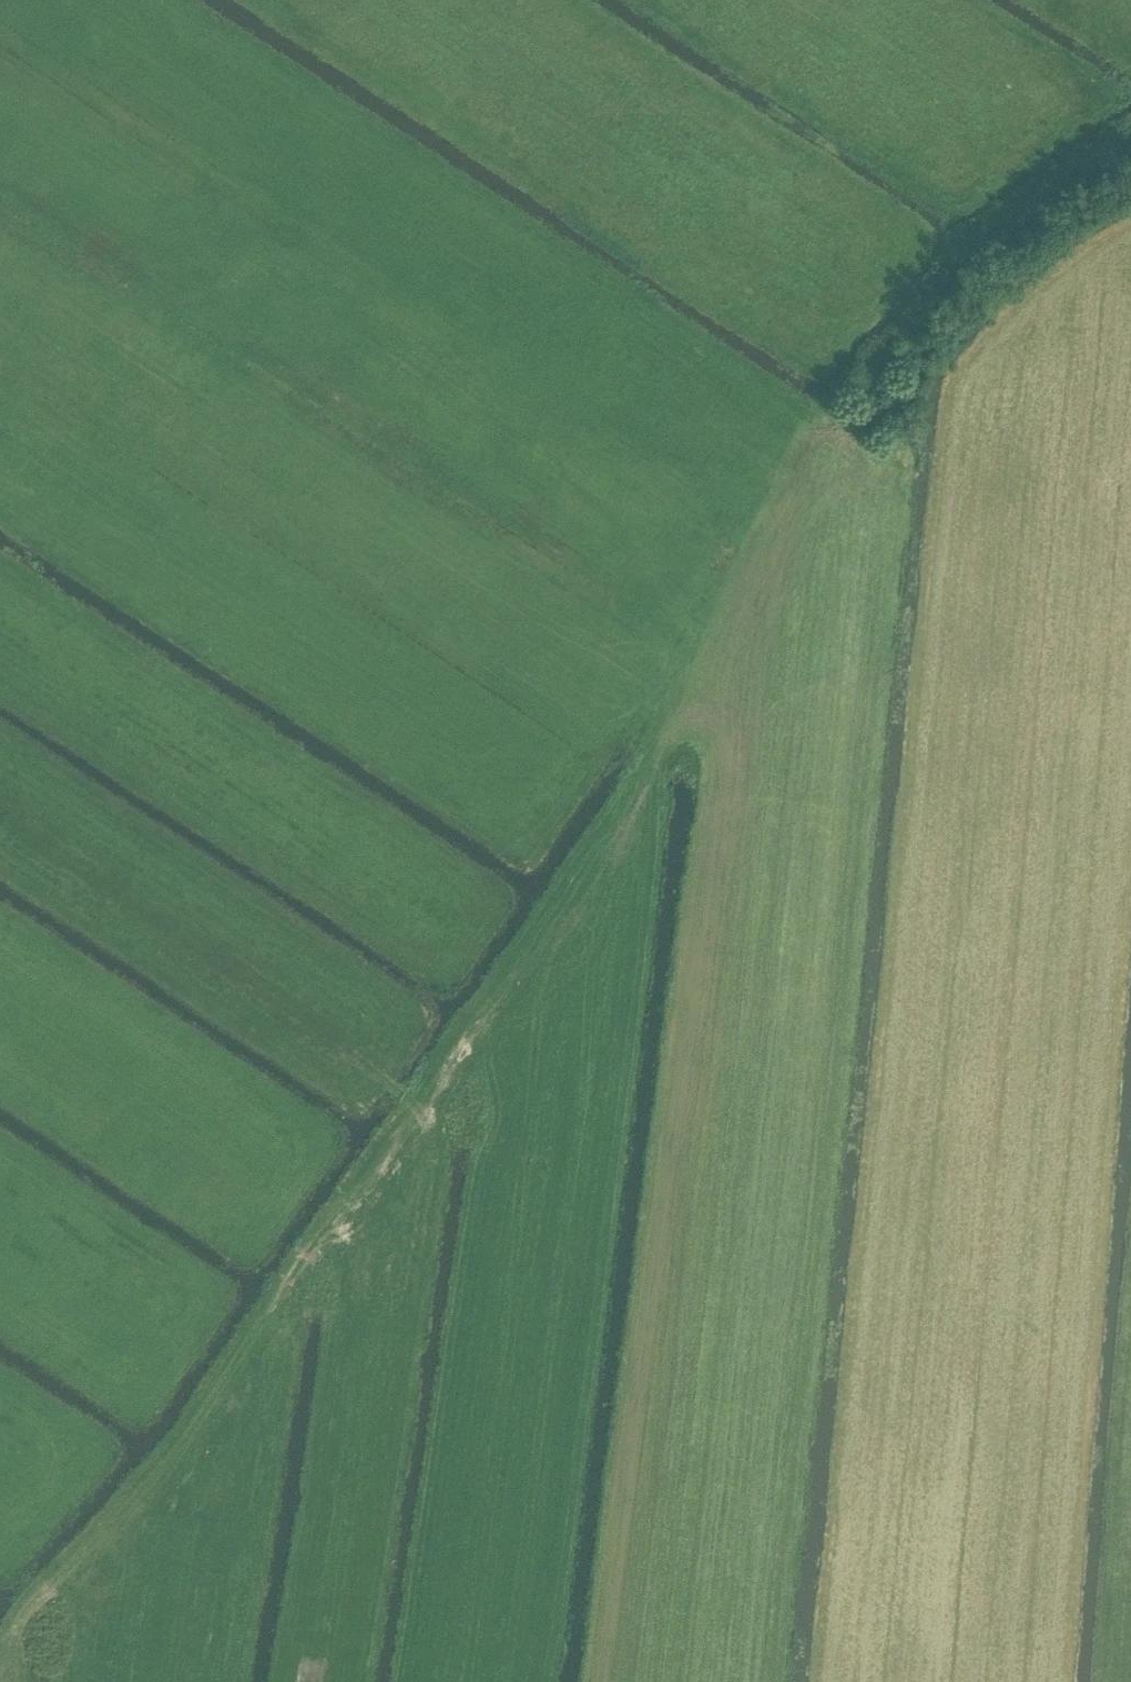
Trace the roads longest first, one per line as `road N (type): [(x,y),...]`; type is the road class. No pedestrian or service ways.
road 1 (track): [(602,1681),(726,733)]

